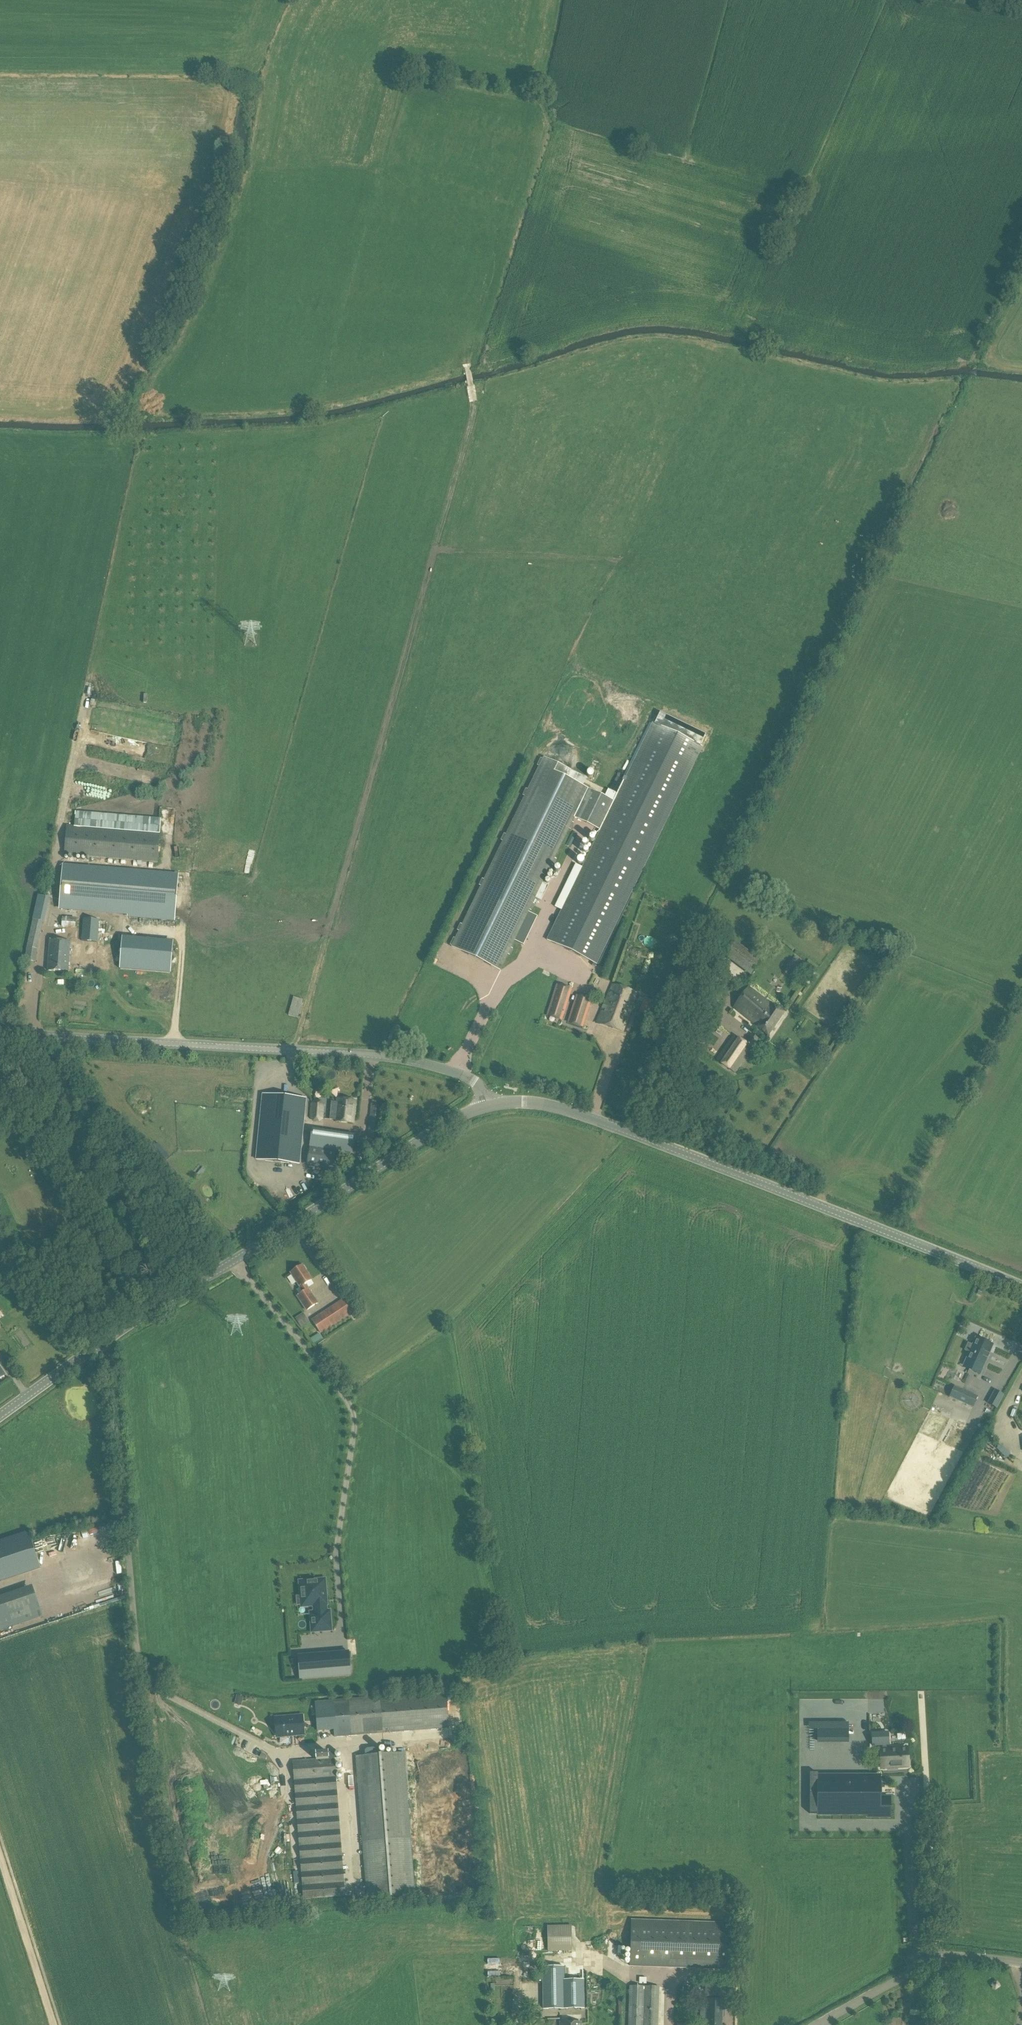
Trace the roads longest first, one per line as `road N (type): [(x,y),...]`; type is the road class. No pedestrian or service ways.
road 1 (track): [(482,370),(298,1052)]
road 2 (track): [(25,1034),(139,434)]
road 3 (tertiary): [(0,1416),(489,1105)]
road 4 (tertiary): [(1021,1286),(606,1122),(537,1102),(489,1105)]
road 5 (tertiary): [(489,1105),(473,1079),(397,1058),(0,1031)]
road 6 (unclassified): [(817,2024),(915,1969),(966,1957),(1021,1965)]
road 7 (unclassified): [(0,1856),(53,2024)]

